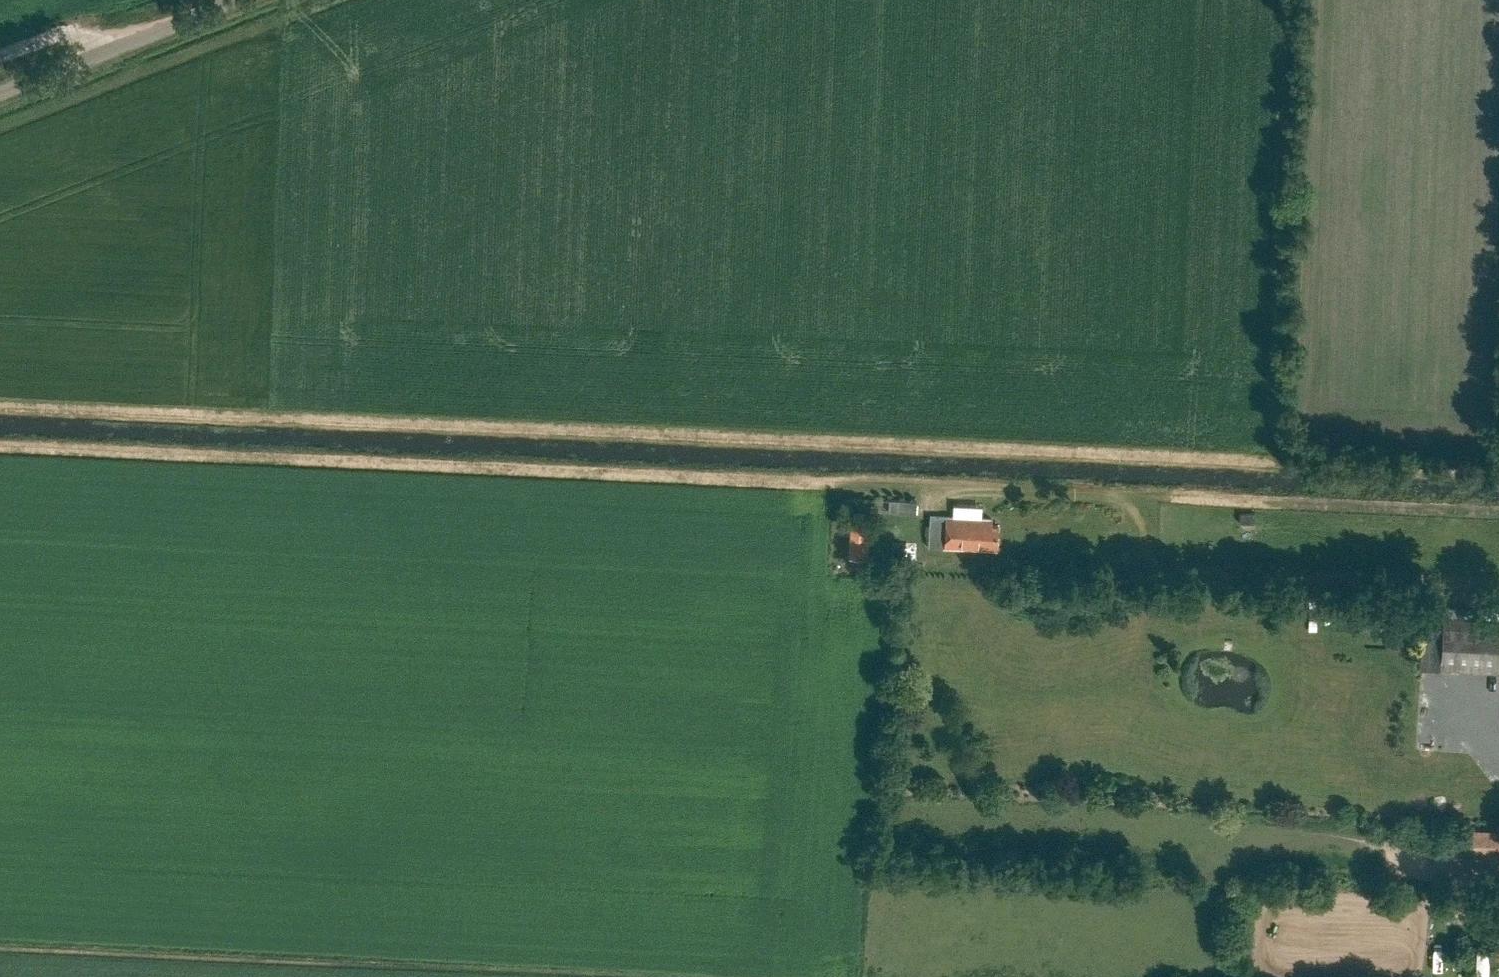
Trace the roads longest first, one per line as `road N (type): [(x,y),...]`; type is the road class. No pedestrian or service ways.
road 1 (unclassified): [(0,89),(231,0)]

